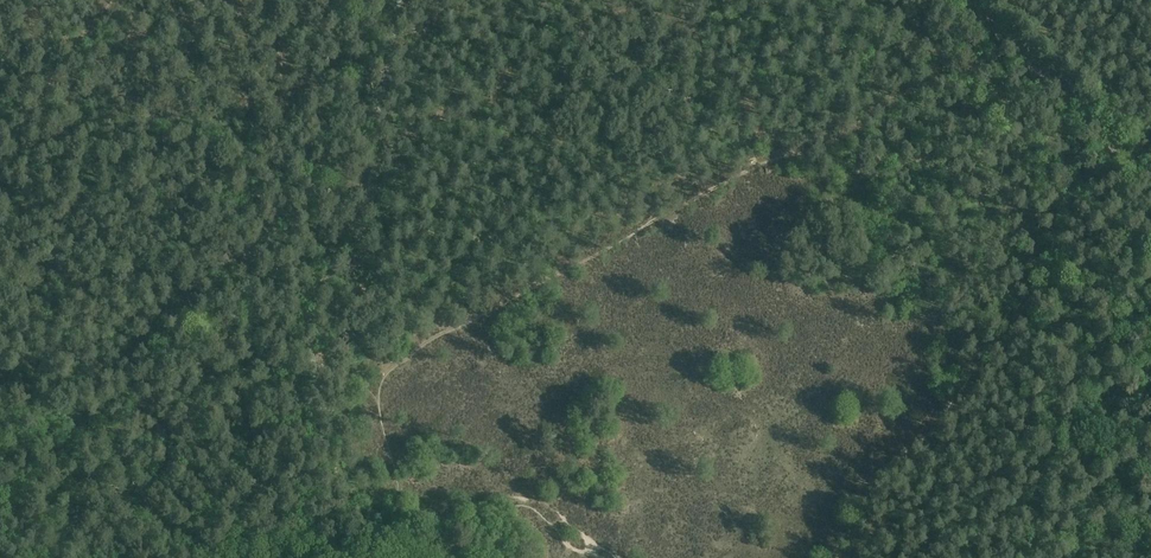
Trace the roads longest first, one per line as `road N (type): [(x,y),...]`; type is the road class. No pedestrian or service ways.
road 1 (track): [(119,0),(46,91),(0,129)]

